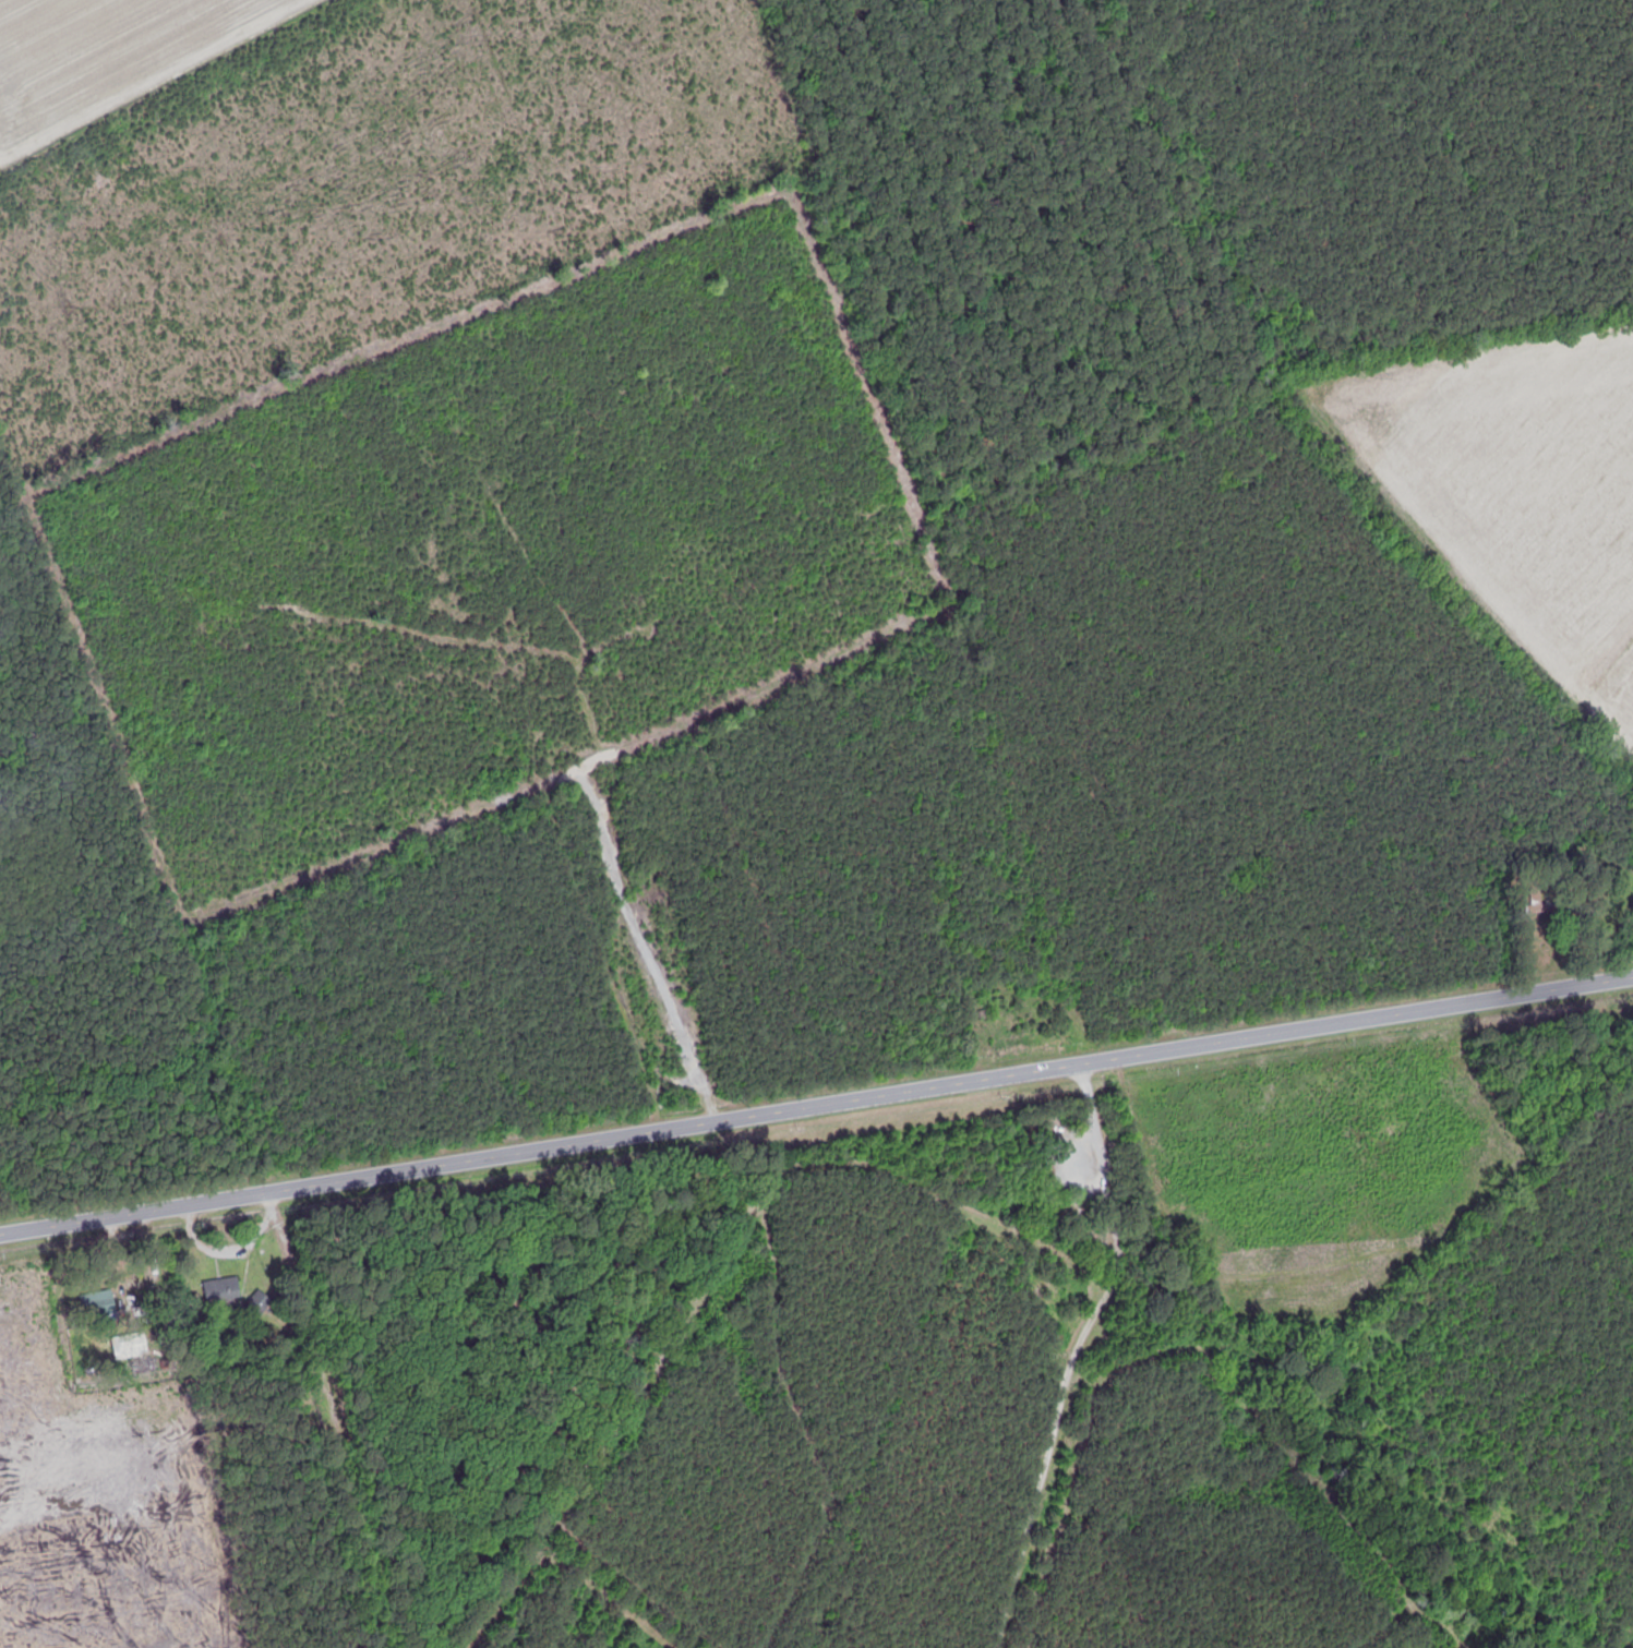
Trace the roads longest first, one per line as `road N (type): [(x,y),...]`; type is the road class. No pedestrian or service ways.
road 1 (primary): [(0,1234),(1632,977)]
road 2 (track): [(416,1647),(301,1188)]

